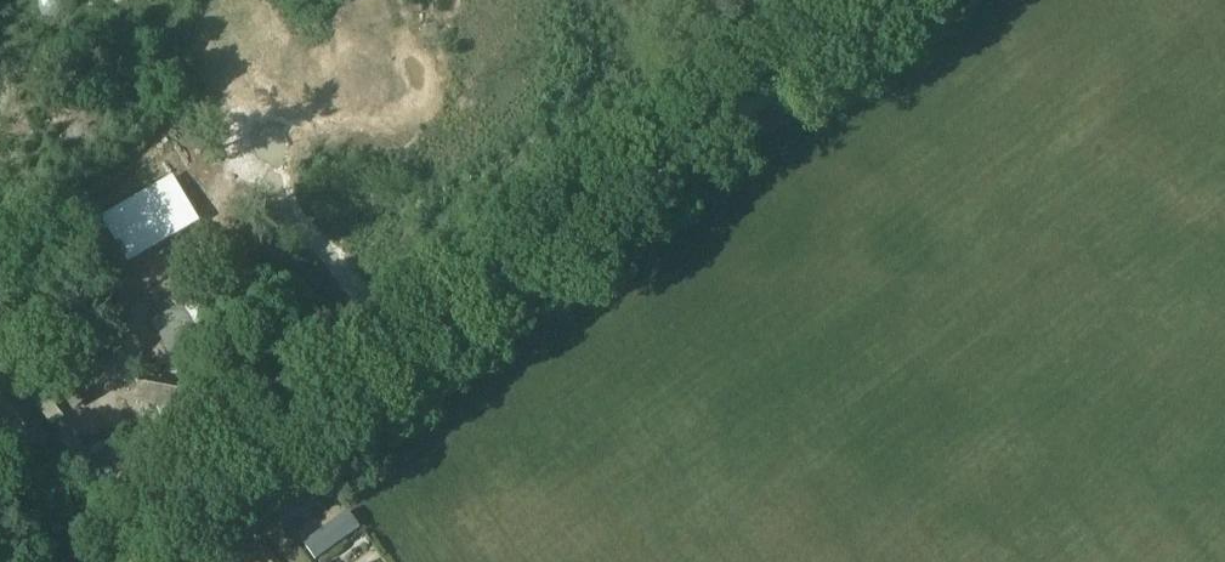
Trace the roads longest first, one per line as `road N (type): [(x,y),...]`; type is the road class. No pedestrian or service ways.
road 1 (track): [(112,561),(890,0)]

